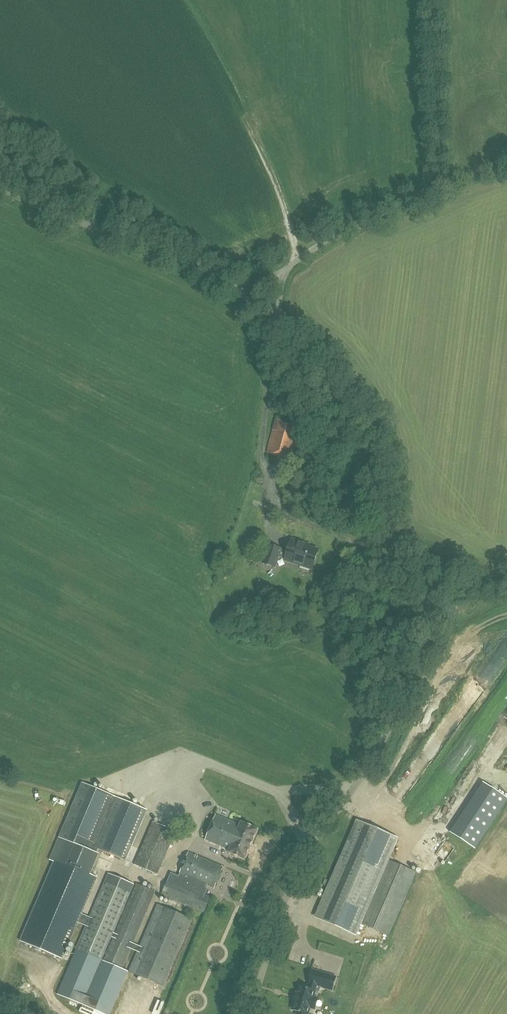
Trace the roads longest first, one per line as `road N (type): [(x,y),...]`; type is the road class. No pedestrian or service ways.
road 1 (unclassified): [(250,1013),(302,857),(396,721),(430,641),(431,607),(397,552),(365,413),(346,384),(202,267),(0,188)]

